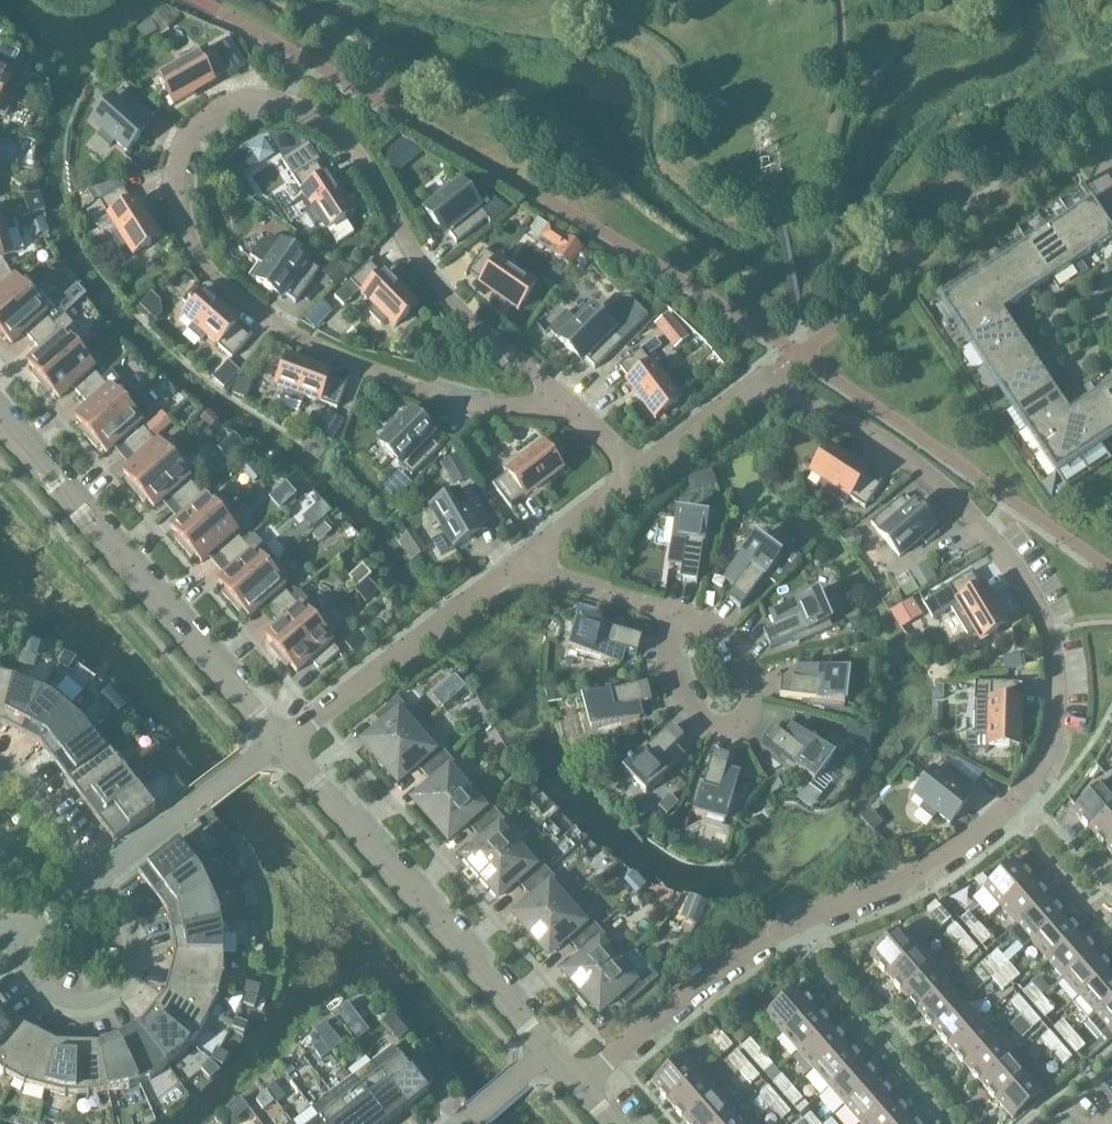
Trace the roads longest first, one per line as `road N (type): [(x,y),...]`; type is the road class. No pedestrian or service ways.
road 1 (residential): [(810,922),(913,876),(1012,813),(1049,753),(1058,708),(1054,637),(1025,580),(964,501),(823,412),(746,386),(634,473)]
road 2 (residential): [(576,411),(464,406),(283,334),(198,263),(176,209),(181,158),(202,124),(244,105),(283,105),(332,132),(465,319)]
road 3 (residential): [(285,739),(0,415)]
road 4 (residential): [(554,1052),(285,739)]
road 5 (residential): [(285,739),(517,565)]
road 6 (residential): [(581,1083),(810,922)]
road 7 (residential): [(93,877),(134,942),(129,982),(107,1001),(59,1001),(6,944)]
road 8 (residential): [(981,1123),(810,922)]
road 9 (residential): [(93,877),(285,739)]
road 10 (residential): [(687,622),(679,664),(690,701),(709,721),(736,726),(747,706),(746,674),(727,641)]
road 11 (residential): [(687,622),(517,565)]
road 12 (residential): [(517,565),(634,473)]
road 13 (residential): [(0,766),(26,786),(93,877)]
road 14 (residential): [(465,319),(576,411)]

